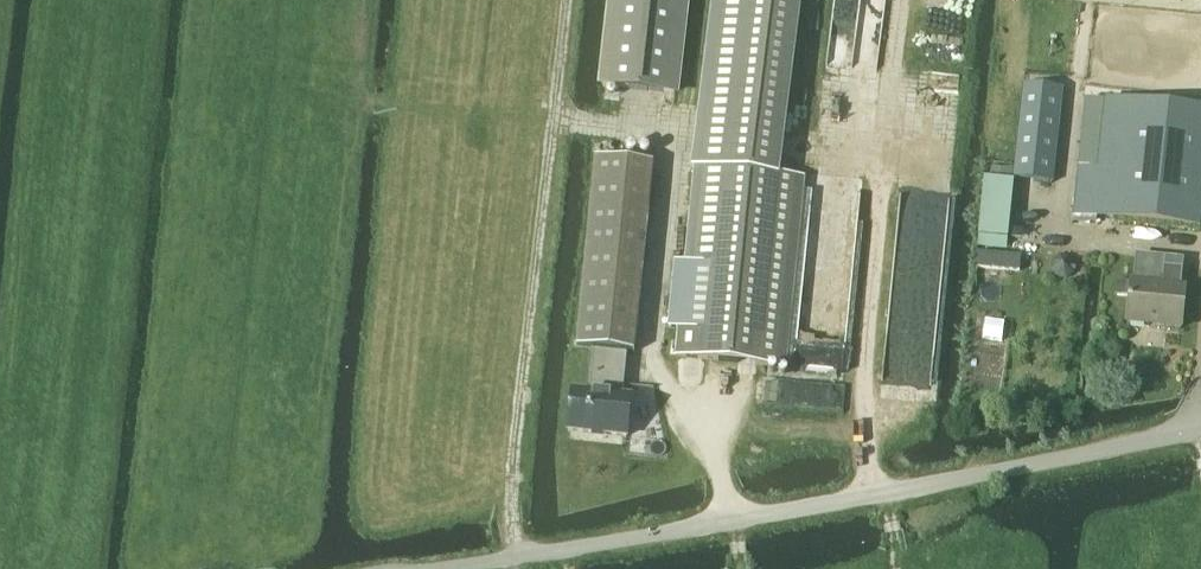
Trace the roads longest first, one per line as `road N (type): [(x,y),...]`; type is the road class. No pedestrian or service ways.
road 1 (unclassified): [(447,568),(1200,431)]
road 2 (track): [(508,558),(570,0)]

